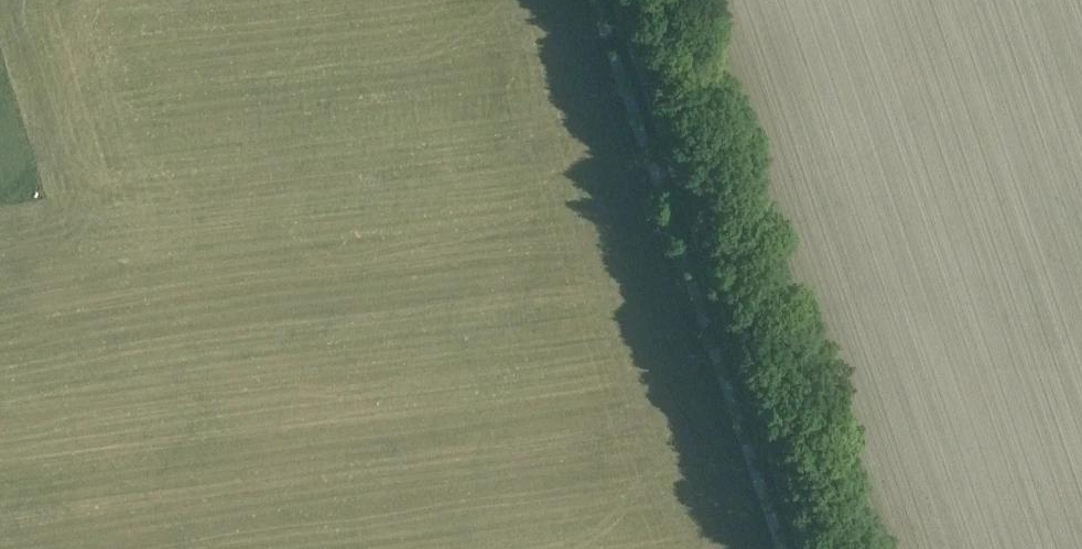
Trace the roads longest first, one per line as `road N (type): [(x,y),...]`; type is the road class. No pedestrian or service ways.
road 1 (tertiary): [(811,548),(622,0)]

